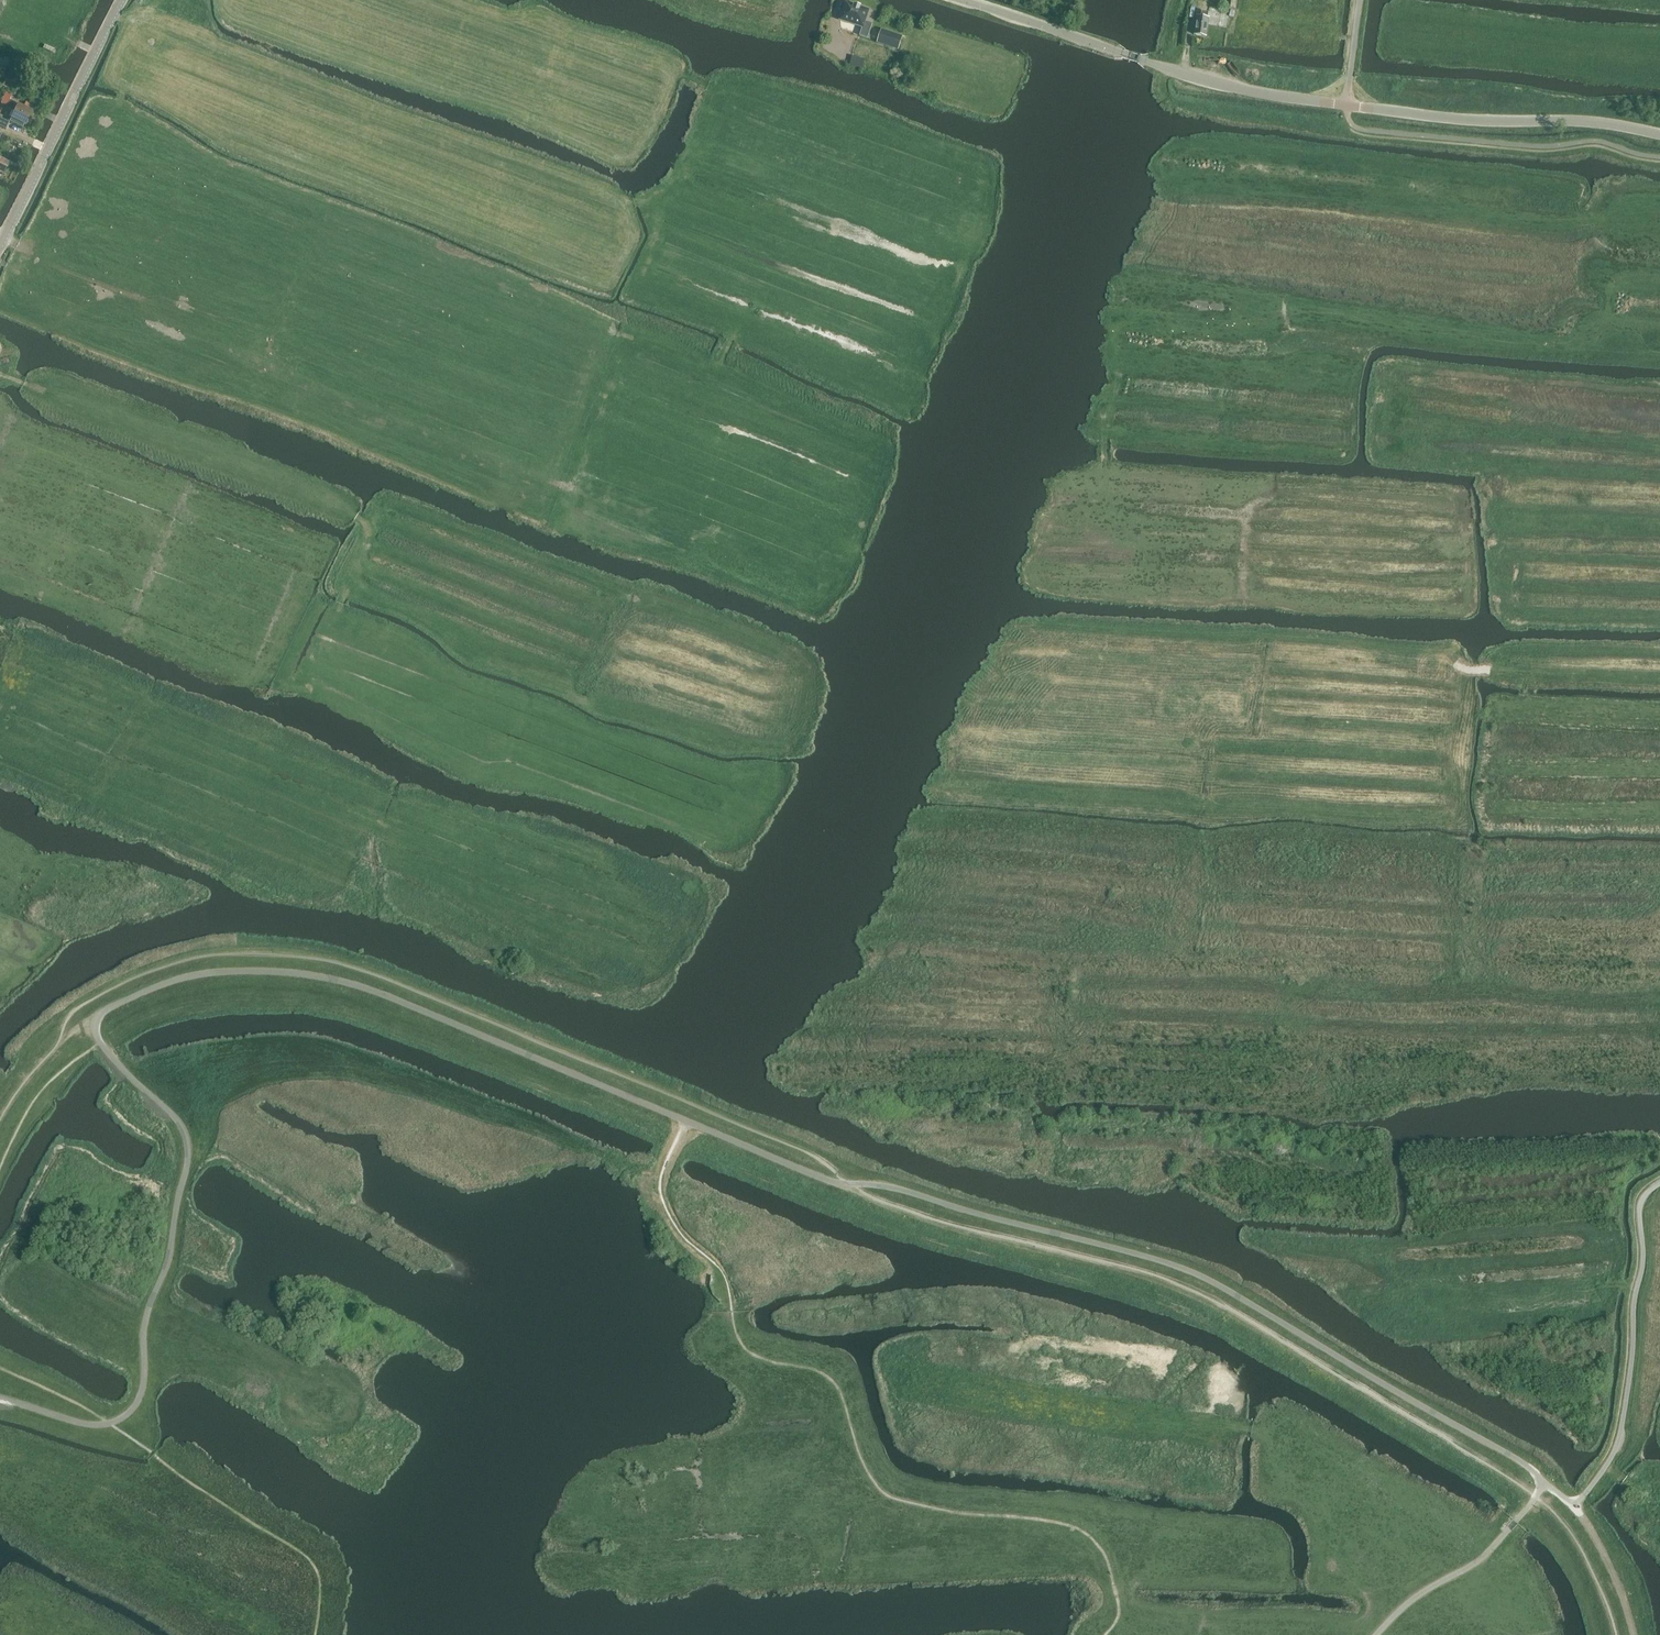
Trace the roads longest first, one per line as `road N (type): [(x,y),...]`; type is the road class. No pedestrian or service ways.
road 1 (tertiary): [(1659,135),(1600,123),(1453,121),(1296,98),(1123,54)]
road 2 (tertiary): [(0,250),(124,0)]
road 3 (tertiary): [(963,0),(1123,54)]

